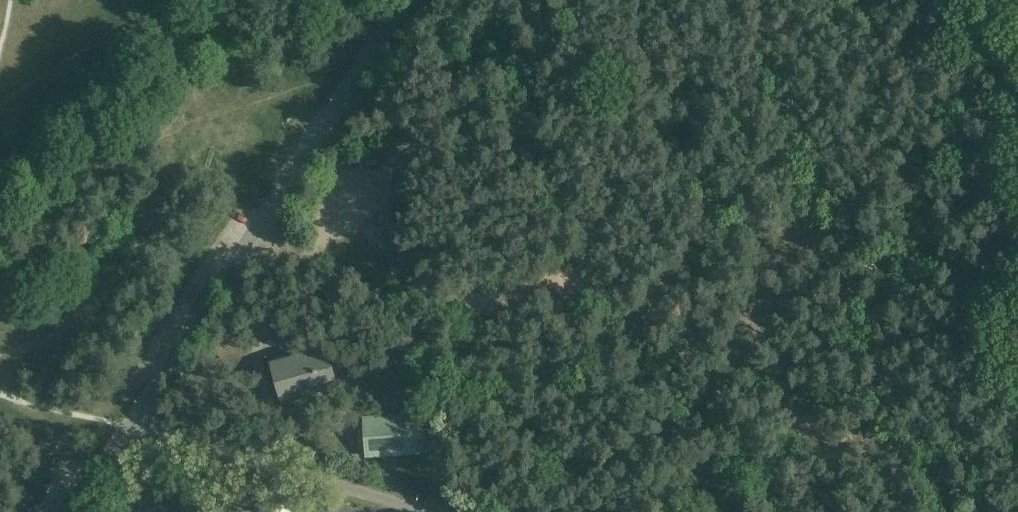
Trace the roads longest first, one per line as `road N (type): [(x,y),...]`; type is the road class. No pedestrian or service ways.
road 1 (residential): [(82,511),(404,0)]

